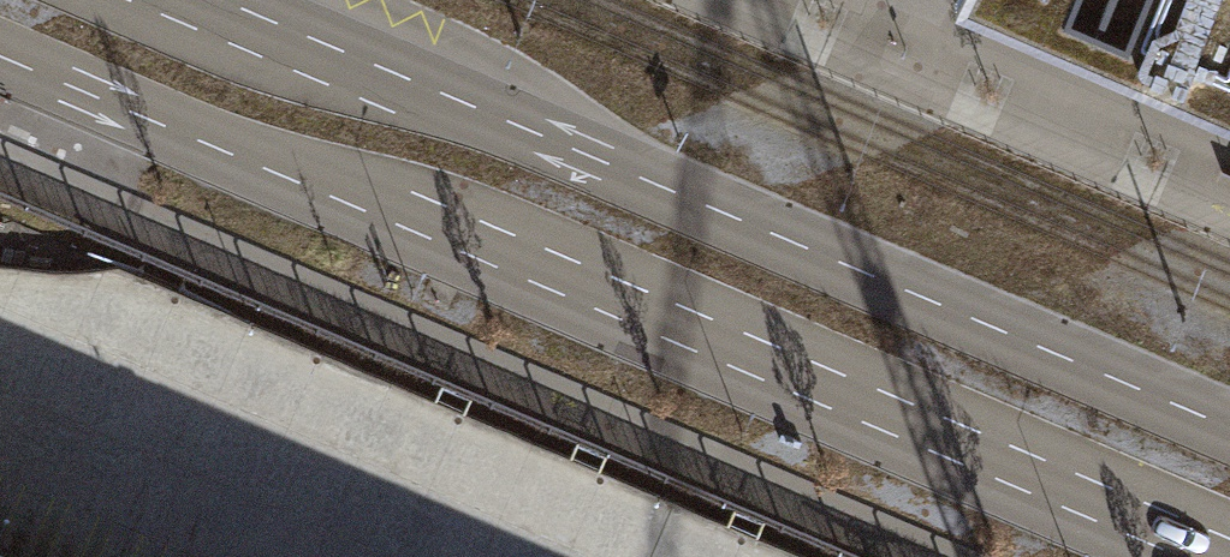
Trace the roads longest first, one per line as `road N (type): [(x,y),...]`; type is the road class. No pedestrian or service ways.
road 1 (primary): [(0,49),(1204,556)]
road 2 (primary): [(1229,423),(214,0)]

